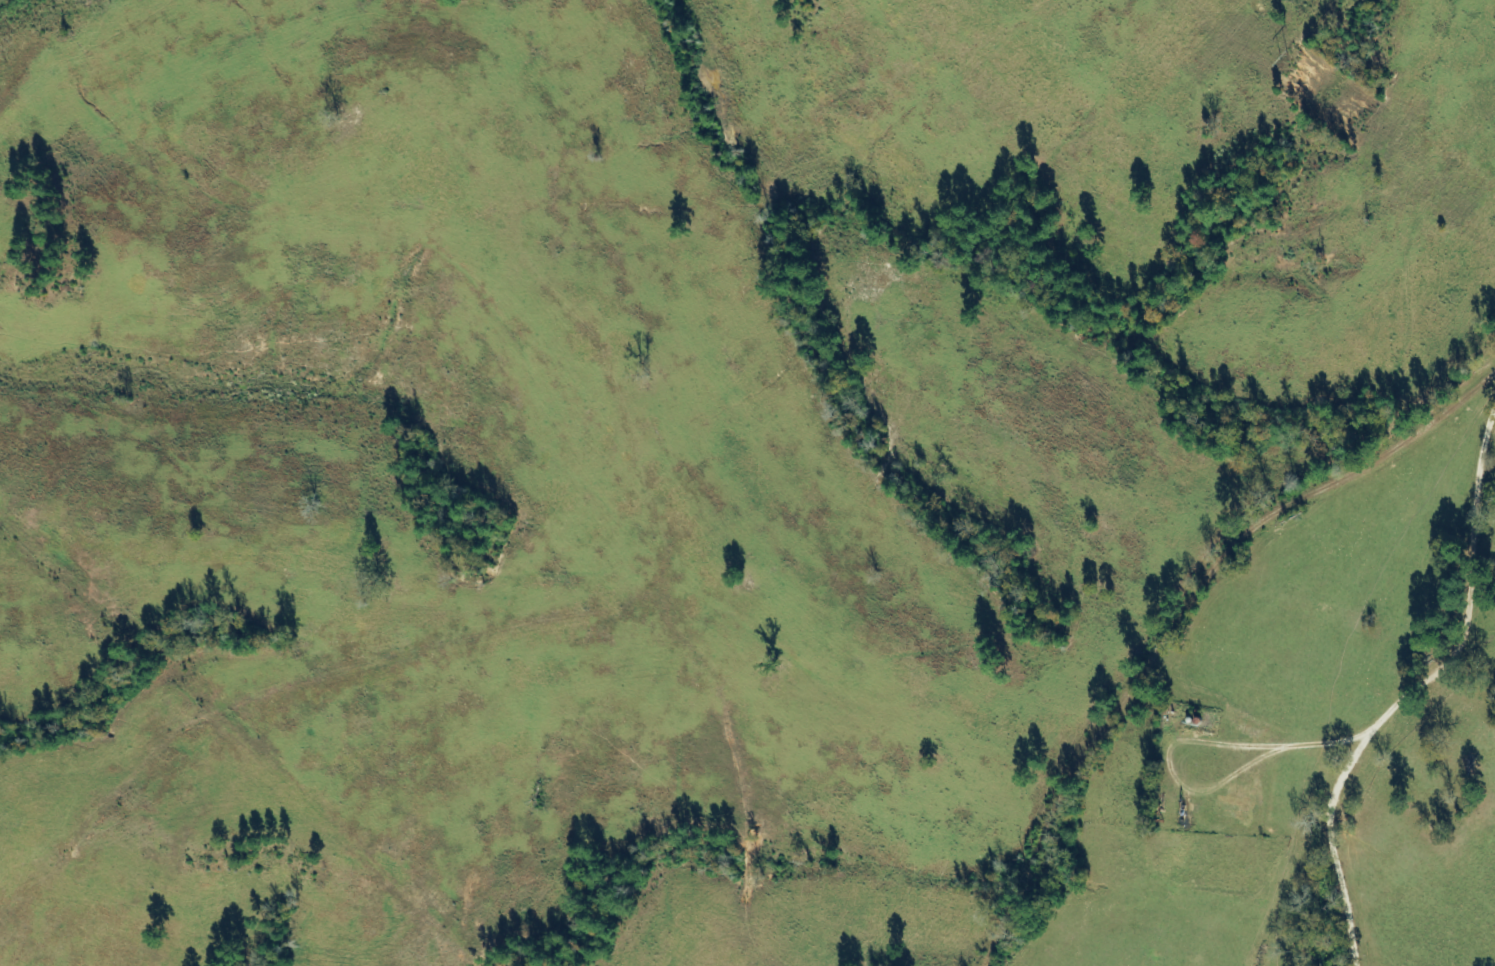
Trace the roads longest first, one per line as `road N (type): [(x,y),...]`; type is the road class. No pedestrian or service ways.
road 1 (residential): [(1034,965),(1154,695),(1308,496),(1482,411),(1494,369)]

